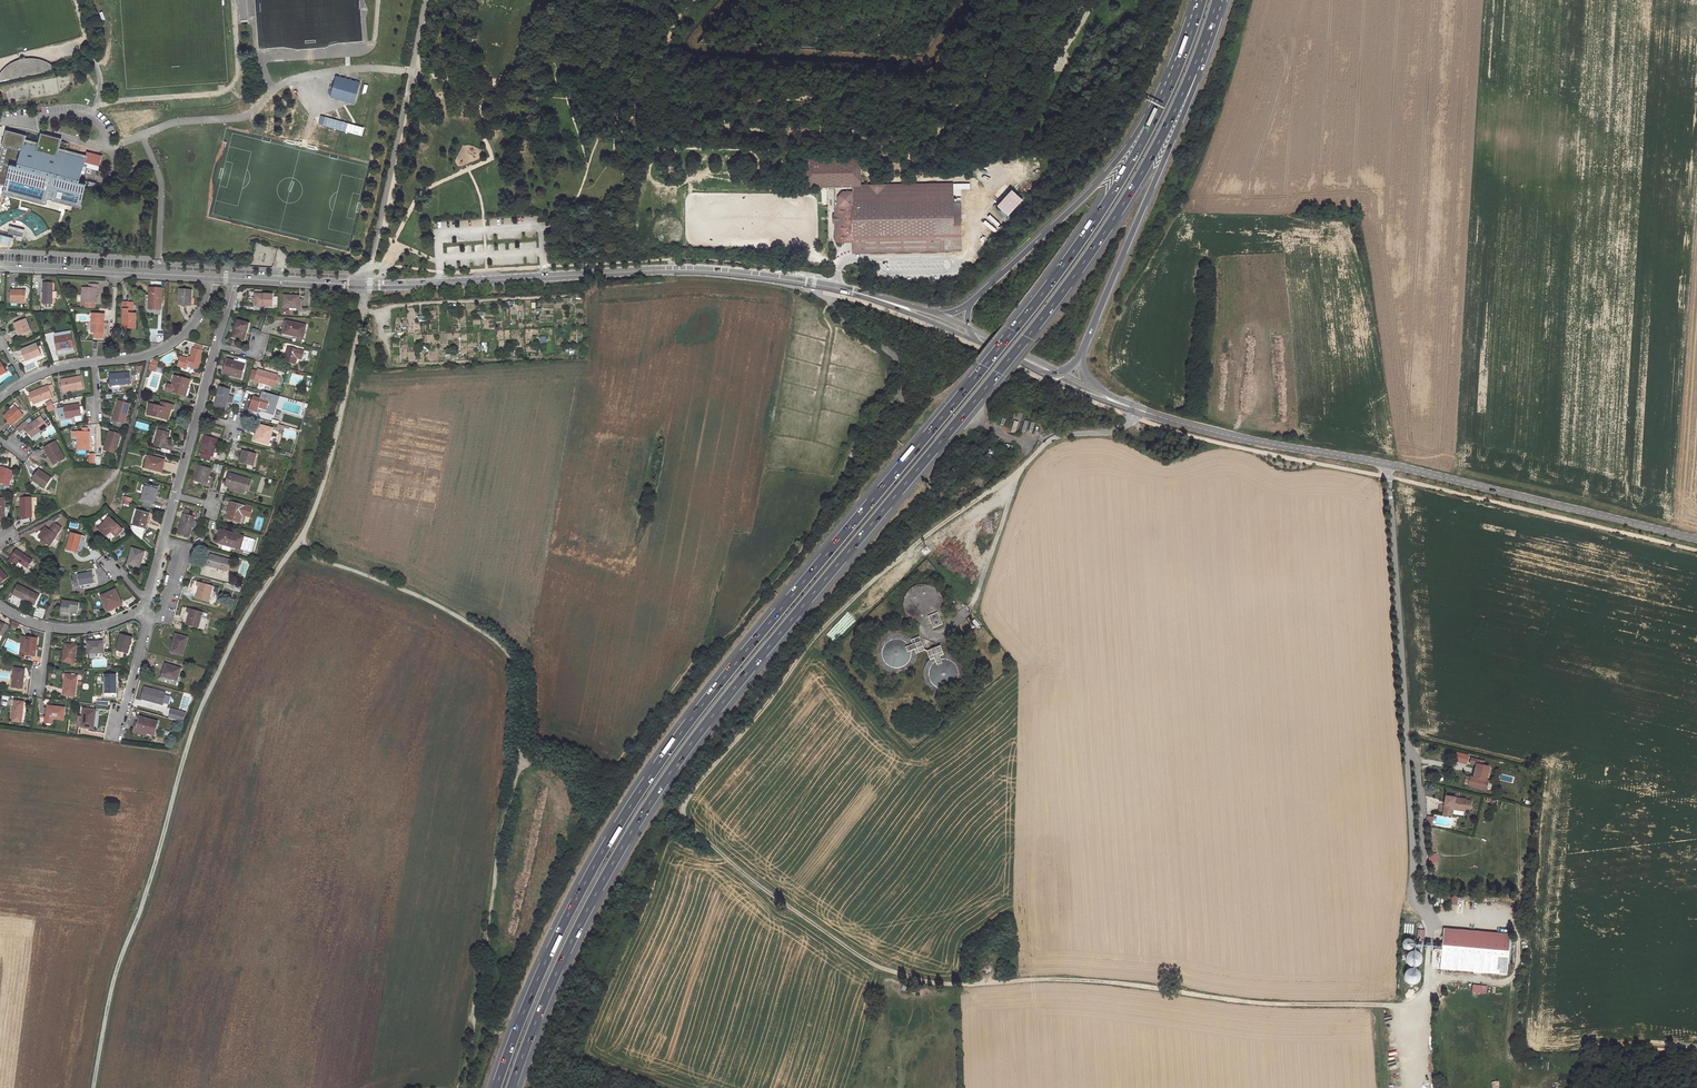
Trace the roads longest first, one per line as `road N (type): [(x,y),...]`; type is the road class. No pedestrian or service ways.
road 1 (track): [(1020,469),(916,542),(828,623),(685,801),(686,824),(762,890),(882,970),(932,983),(1078,980),(1273,1005),(1397,1005),(1426,988),(1425,903)]
road 2 (motorway): [(512,1087),(571,944),(643,816),(727,699),(1097,244),(1165,131),(1217,0)]
road 3 (motorway): [(1161,105),(1057,275),(656,769),(557,937),(496,1087)]
road 4 (track): [(93,1087),(116,969),(199,709),(236,631),(321,498),(363,316)]
road 5 (tertiary): [(234,278),(405,285),(702,270),(834,287),(899,306)]
road 6 (unclassified): [(1425,903),(1386,464)]
road 7 (motorway): [(1083,350),(1189,98),(1217,0)]
road 8 (track): [(301,537),(313,556),(426,599),(490,636),(522,683),(521,756)]
road 9 (tertiary): [(1386,464),(1696,539)]
road 10 (tertiary): [(1108,398),(1229,435),(1386,464)]
road 11 (motorway): [(1161,105),(1093,190),(972,303)]
road 12 (tertiary): [(0,265),(213,276)]
road 13 (residential): [(213,276),(201,316),(172,343),(136,359),(94,363)]
road 14 (track): [(831,299),(811,445)]
road 15 (track): [(521,756),(494,883)]
road 16 (residential): [(115,739),(148,621)]

